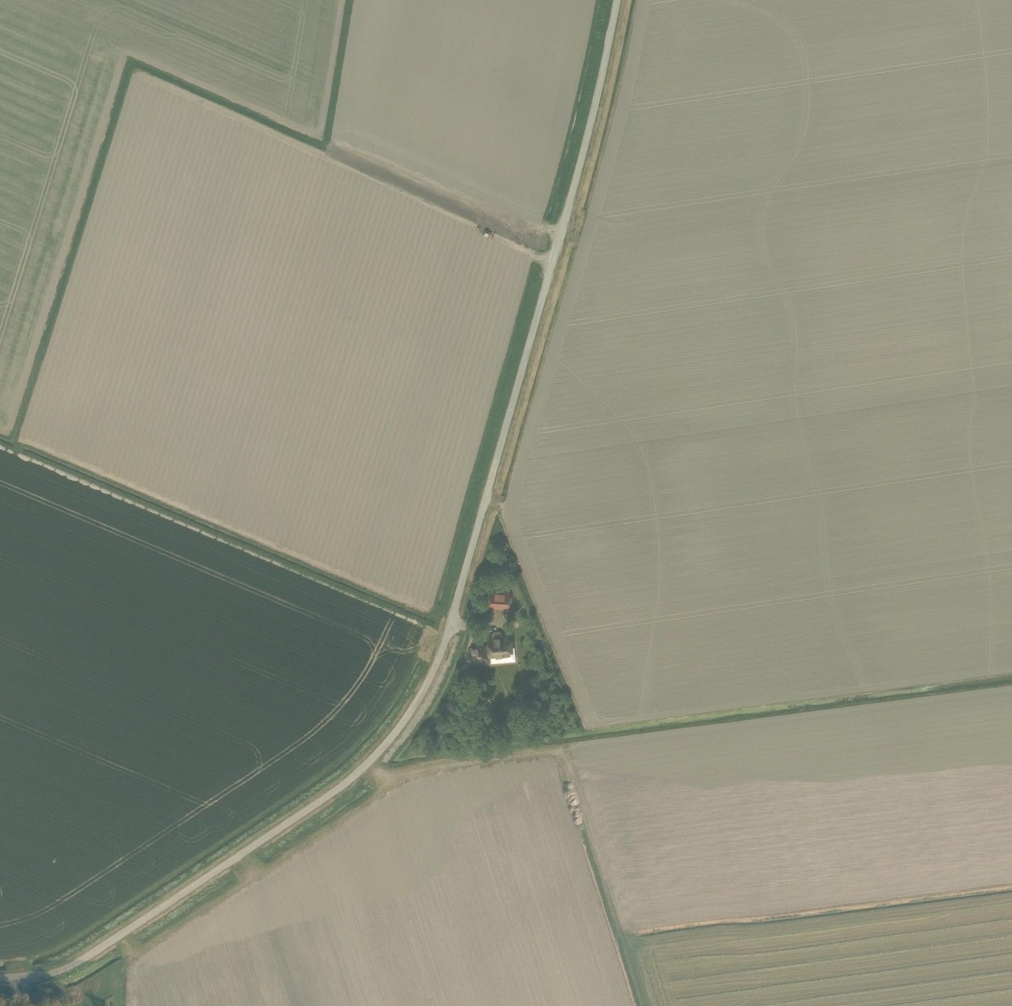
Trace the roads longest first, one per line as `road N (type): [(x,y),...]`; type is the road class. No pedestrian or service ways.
road 1 (unclassified): [(0,982),(77,963),(309,810),(377,754),(411,711),(452,617),(618,0)]

